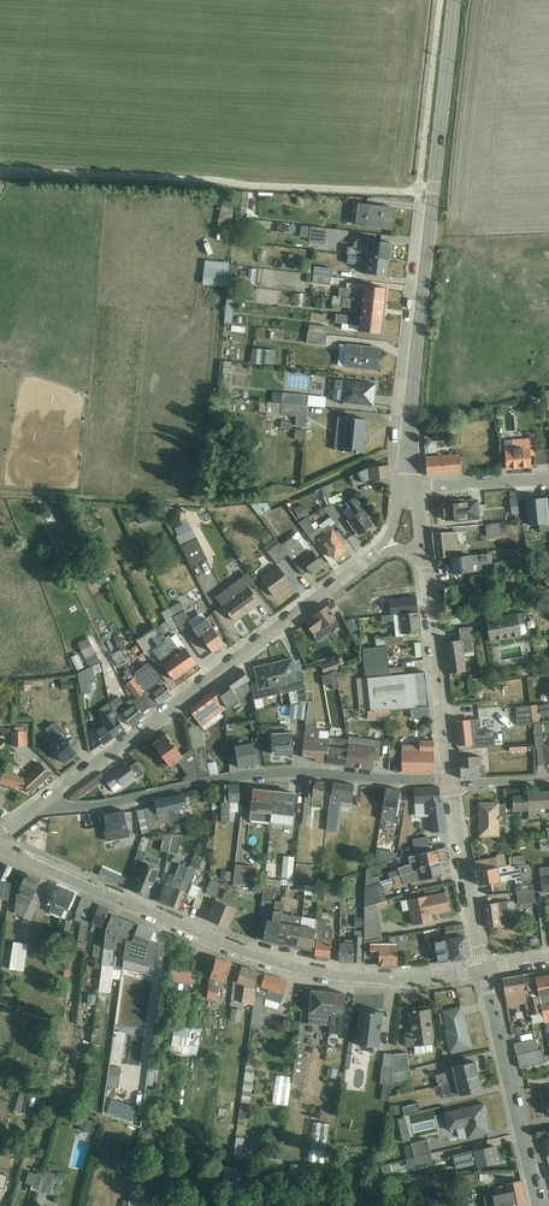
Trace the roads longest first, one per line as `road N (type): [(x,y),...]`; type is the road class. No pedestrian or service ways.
road 1 (tertiary): [(485,969),(400,983),(299,974),(232,954),(0,845)]
road 2 (tertiary): [(456,0),(409,485)]
road 3 (track): [(411,448),(287,500),(0,495)]
road 4 (residential): [(378,552),(45,804)]
road 5 (residential): [(449,785),(242,776),(109,805),(45,804)]
road 6 (tertiary): [(485,969),(541,1205)]
road 7 (tertiary): [(423,556),(449,785)]
road 8 (tertiary): [(449,785),(485,969)]
road 9 (residential): [(409,485),(548,476)]

